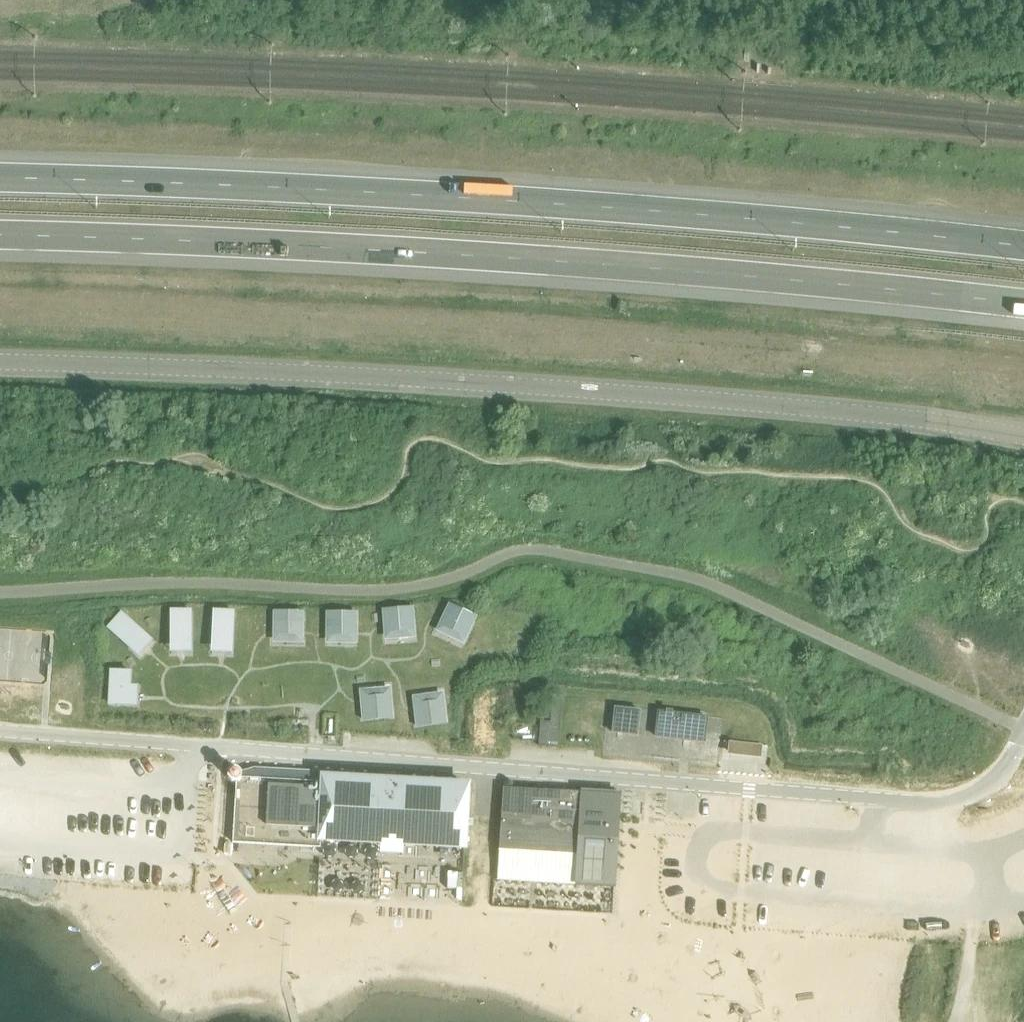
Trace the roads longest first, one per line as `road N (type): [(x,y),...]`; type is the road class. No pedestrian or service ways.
road 1 (unclassified): [(0,367),(707,401),(1023,442)]
road 2 (trunk): [(1023,246),(711,215),(0,178)]
road 3 (trunk): [(0,236),(443,255),(1023,303)]

